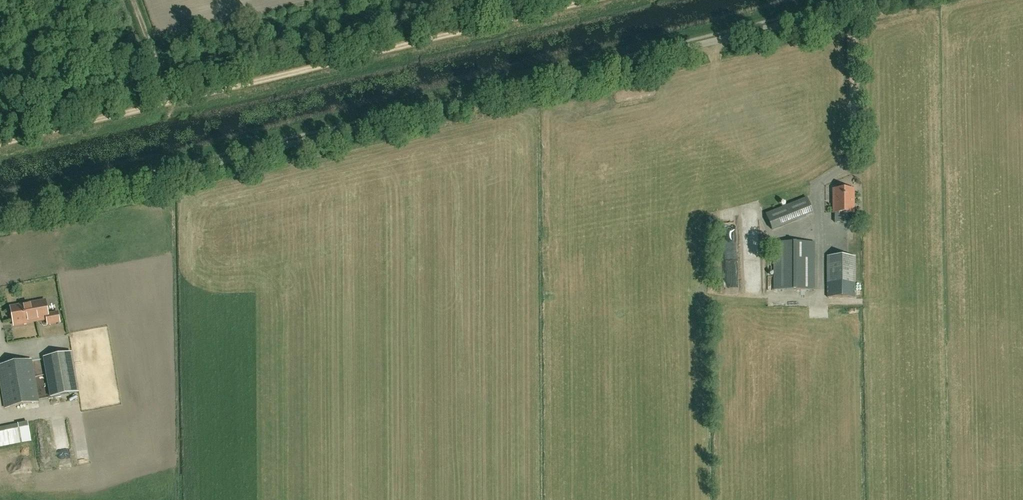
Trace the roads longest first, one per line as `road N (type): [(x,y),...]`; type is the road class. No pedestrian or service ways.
road 1 (unclassified): [(0,214),(865,0)]
road 2 (track): [(588,0),(0,141)]

